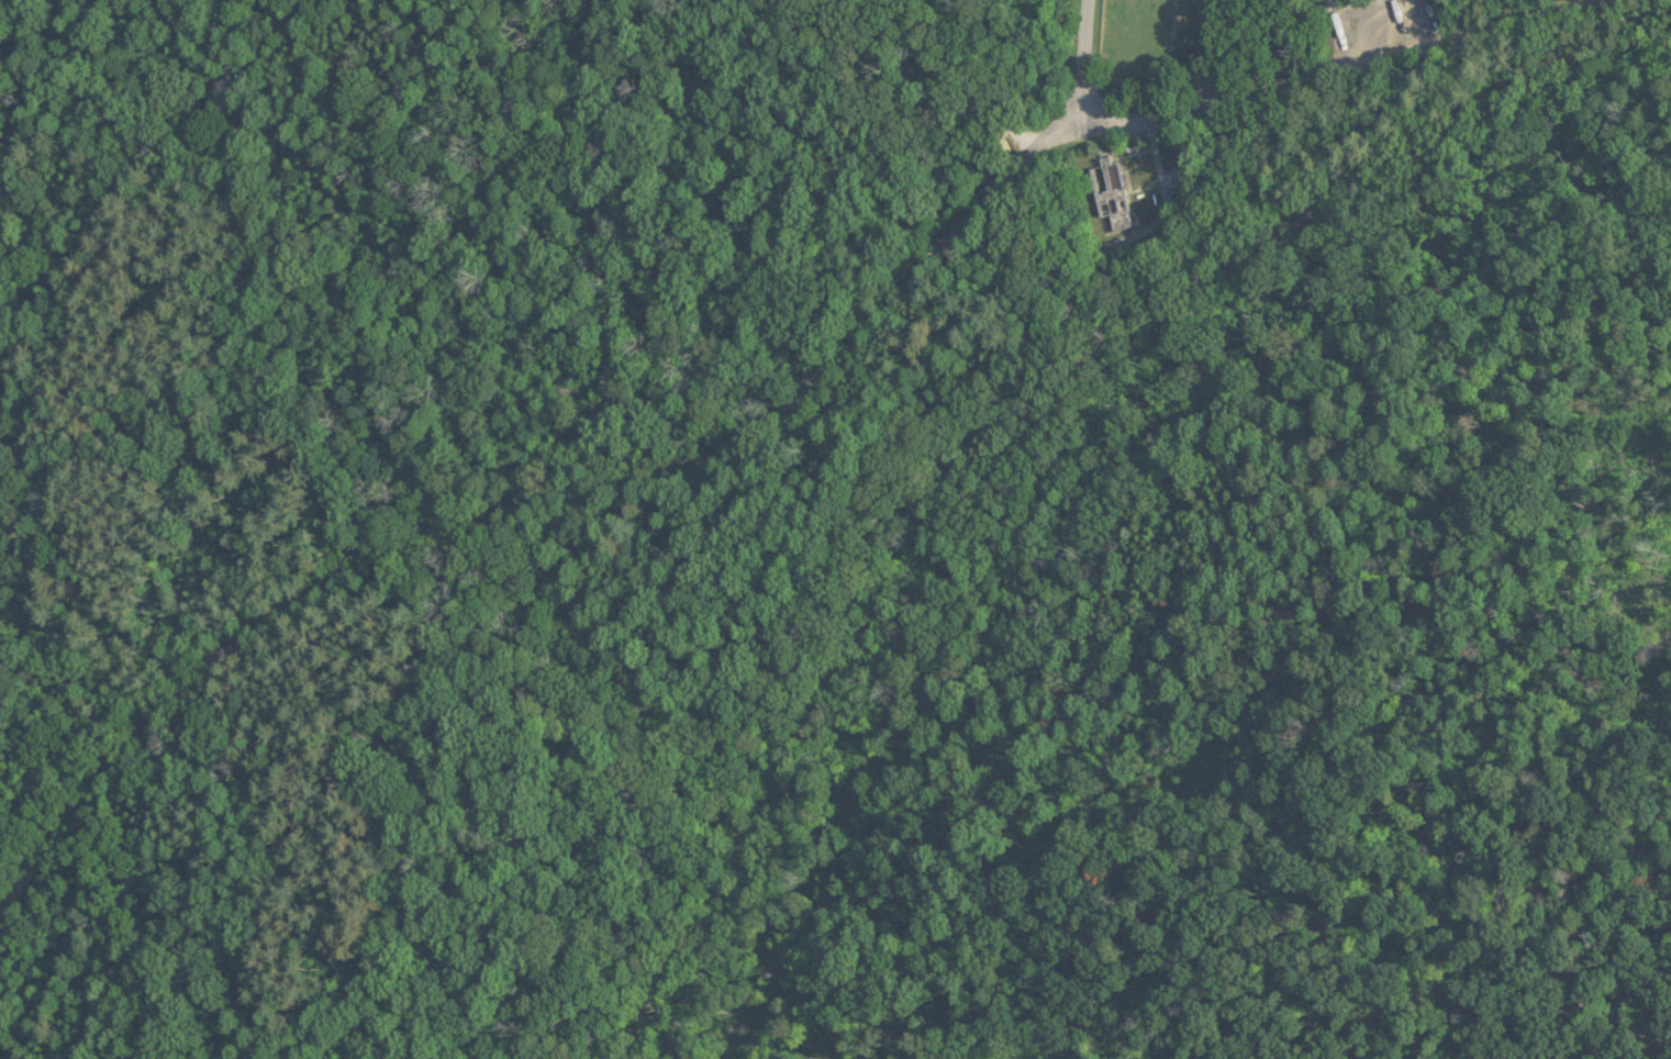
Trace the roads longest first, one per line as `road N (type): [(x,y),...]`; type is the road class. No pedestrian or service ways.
road 1 (residential): [(0,906),(201,672),(343,582),(501,512),(673,469),(755,435),(835,366),(1026,141),(1087,118),(1095,0)]
road 2 (residential): [(1492,0),(1396,15),(1149,125),(1087,118)]
road 3 (residential): [(909,0),(998,127),(1026,141)]

